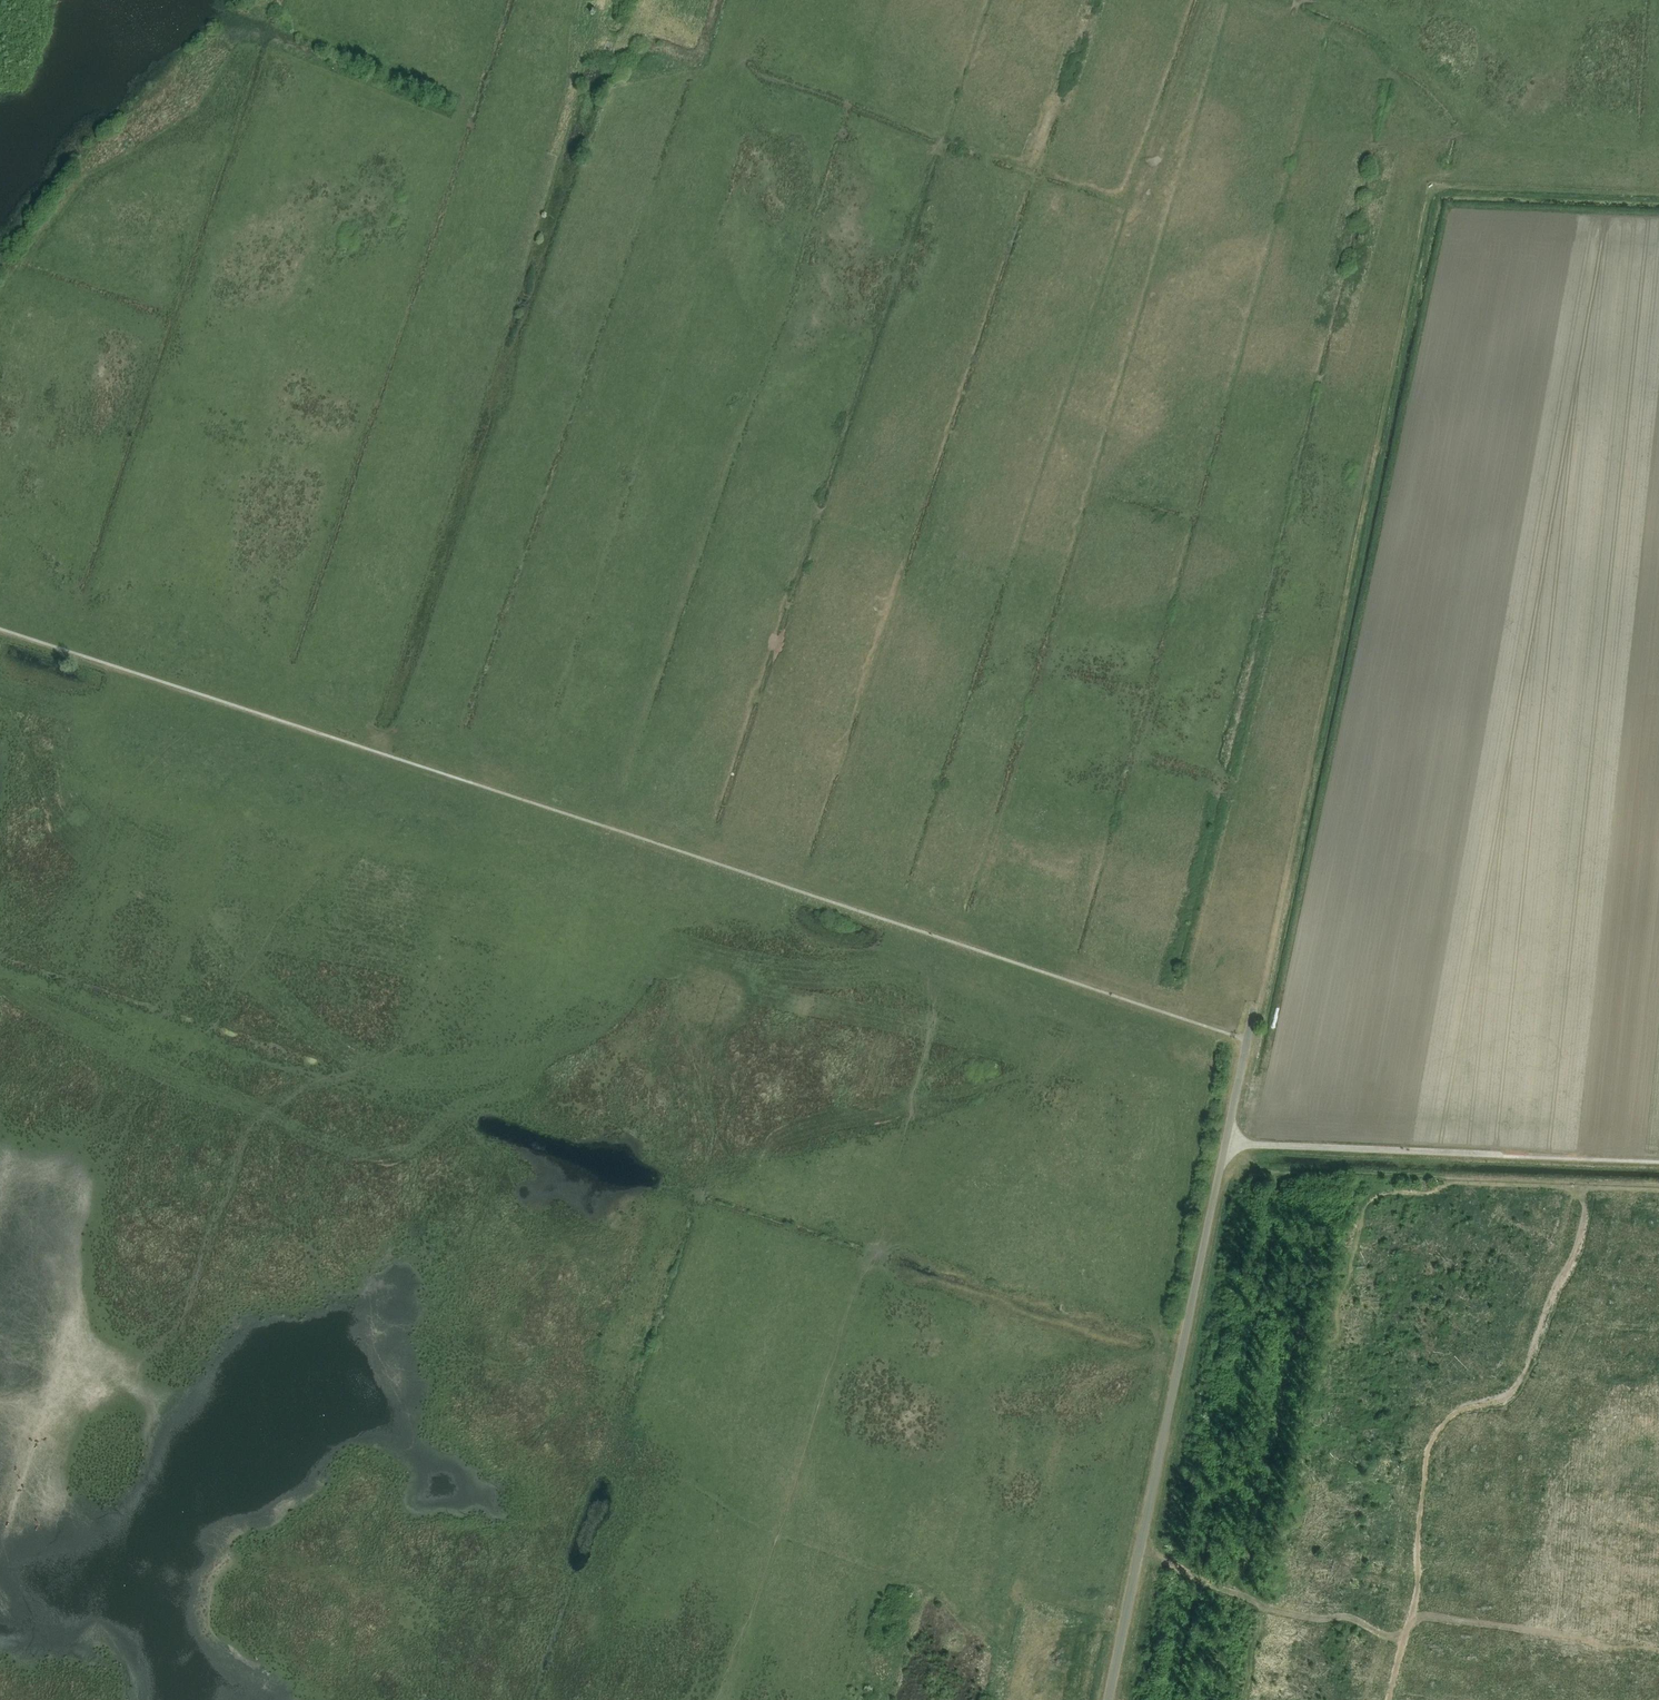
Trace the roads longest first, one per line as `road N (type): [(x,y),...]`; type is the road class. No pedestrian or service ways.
road 1 (unclassified): [(1108,1699),(1248,1039)]

